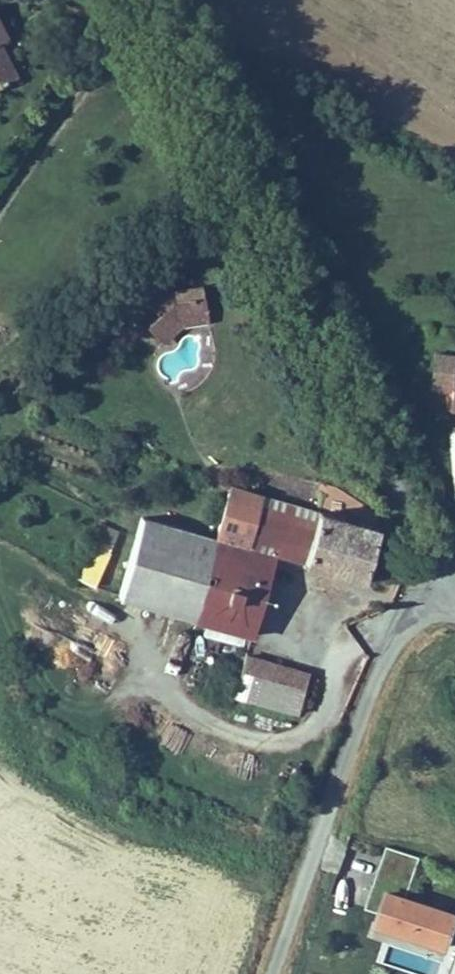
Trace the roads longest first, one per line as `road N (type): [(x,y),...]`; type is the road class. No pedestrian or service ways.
road 1 (tertiary): [(131,0),(321,366),(454,583)]
road 2 (unclassified): [(454,583),(403,627),(378,671),(273,973)]

